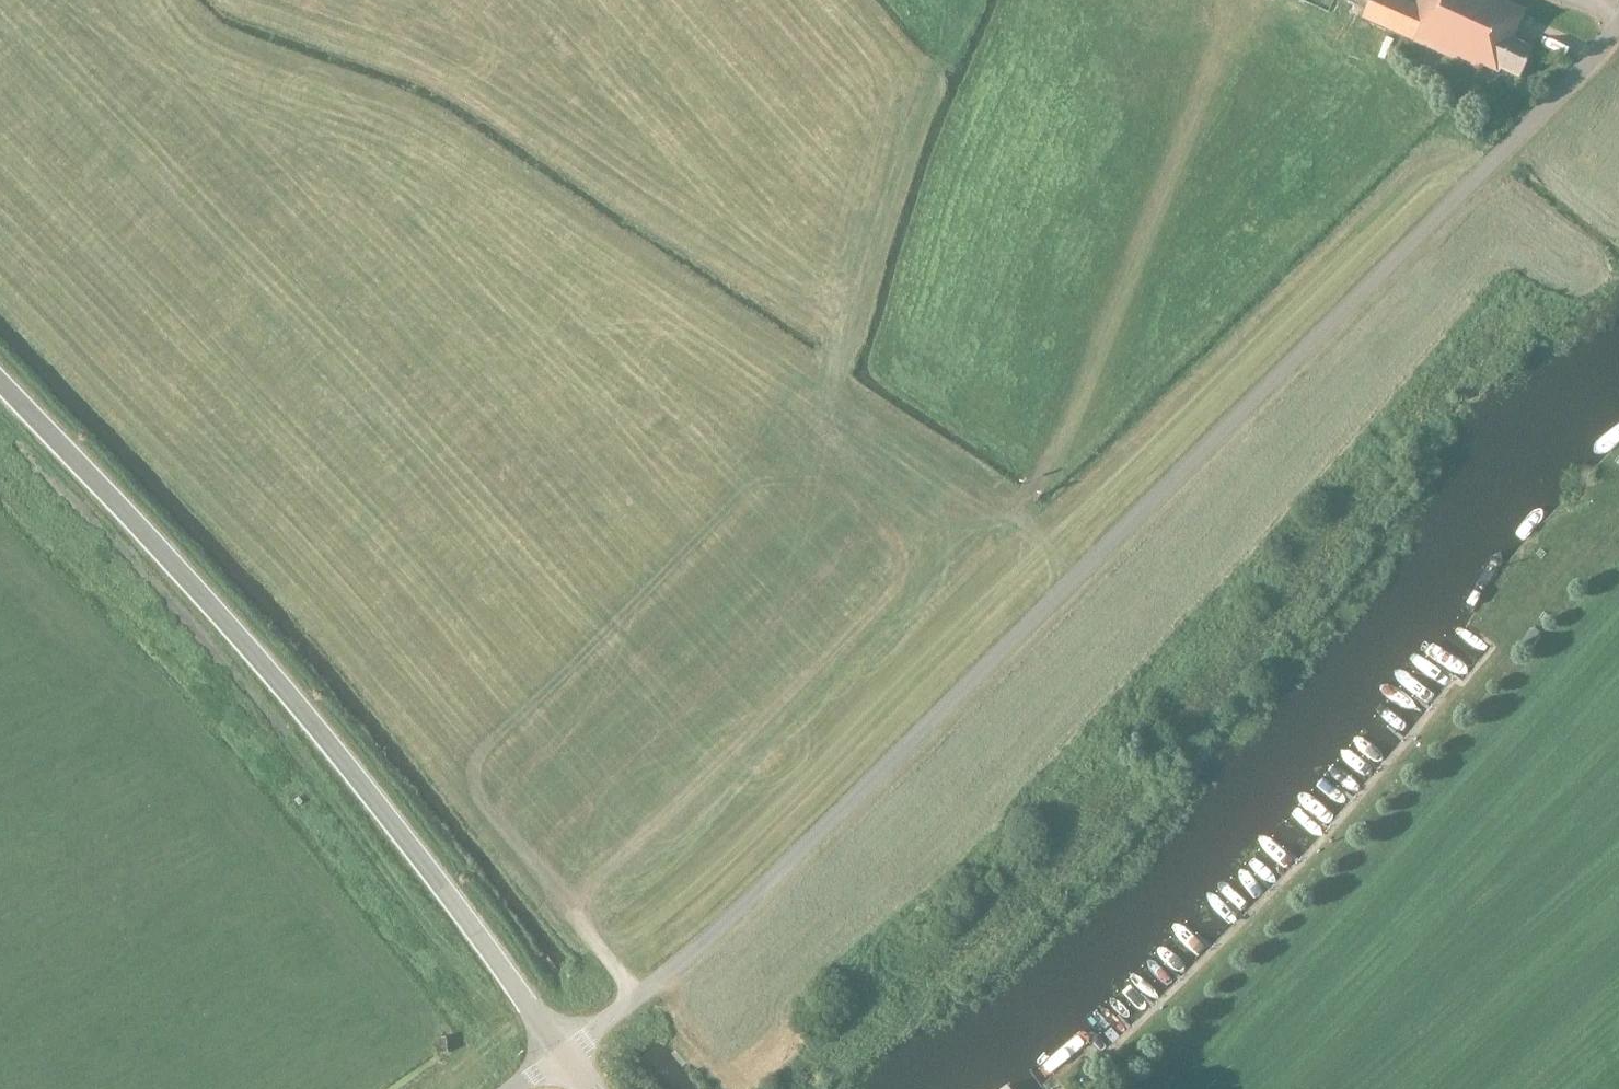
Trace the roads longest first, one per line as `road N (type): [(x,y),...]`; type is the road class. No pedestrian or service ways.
road 1 (unclassified): [(564,1056),(849,800),(1618,26)]
road 2 (tertiary): [(564,1056),(345,769),(195,591),(0,387)]

